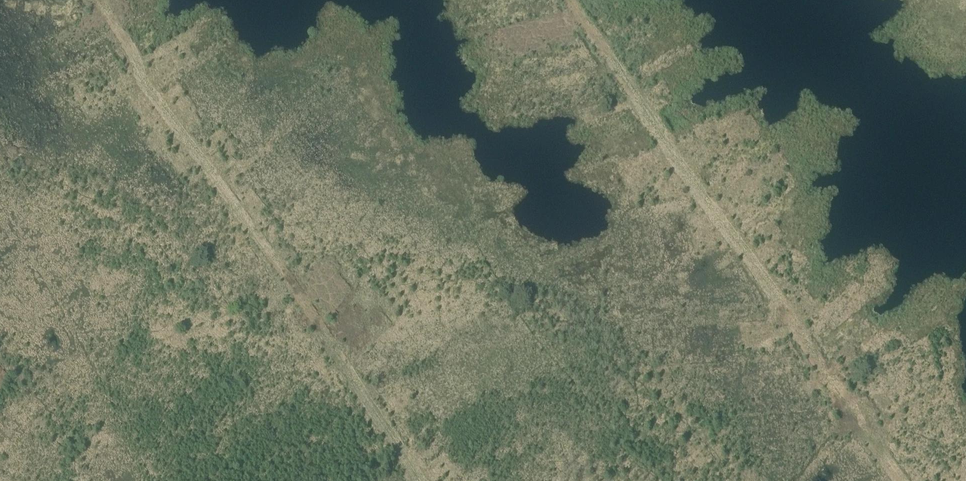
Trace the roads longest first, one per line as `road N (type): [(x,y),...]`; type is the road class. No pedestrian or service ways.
road 1 (track): [(905,480),(566,0)]
road 2 (track): [(417,480),(136,67),(100,0)]

